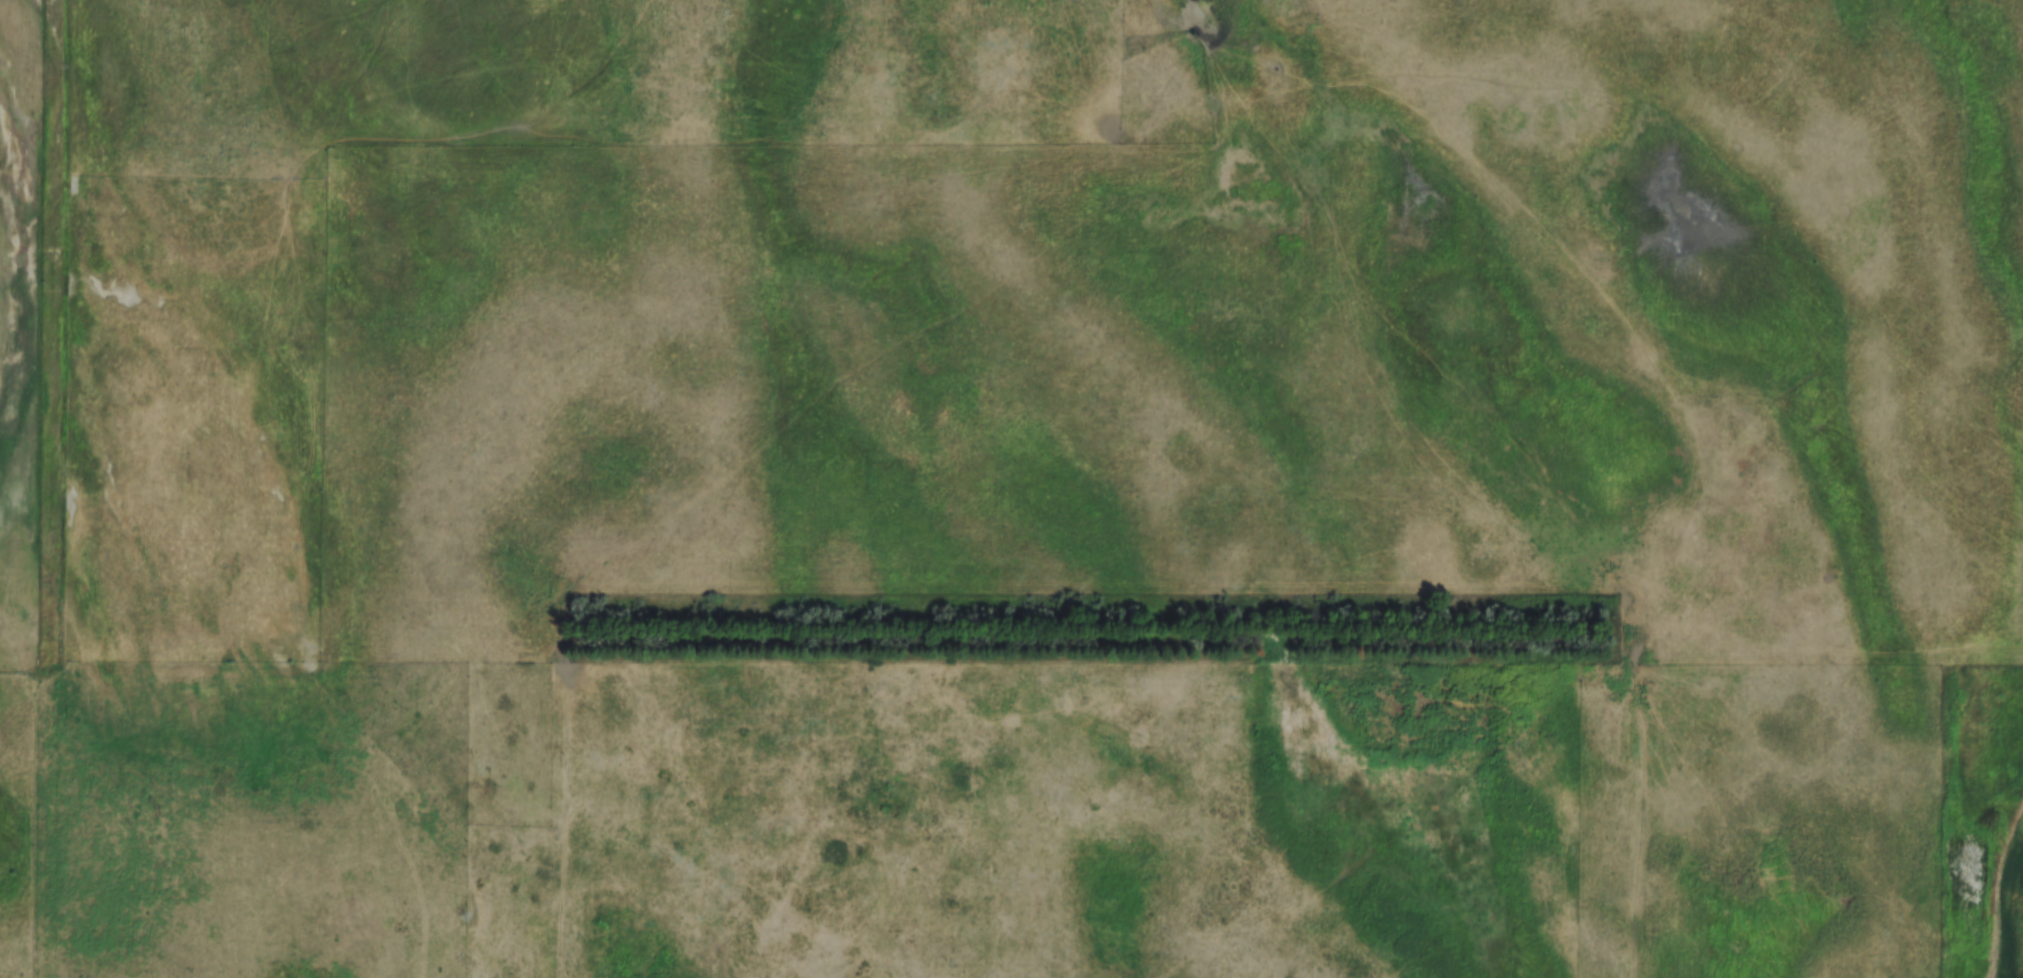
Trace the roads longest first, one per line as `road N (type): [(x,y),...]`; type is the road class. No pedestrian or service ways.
road 1 (track): [(1956,671),(1952,977)]

